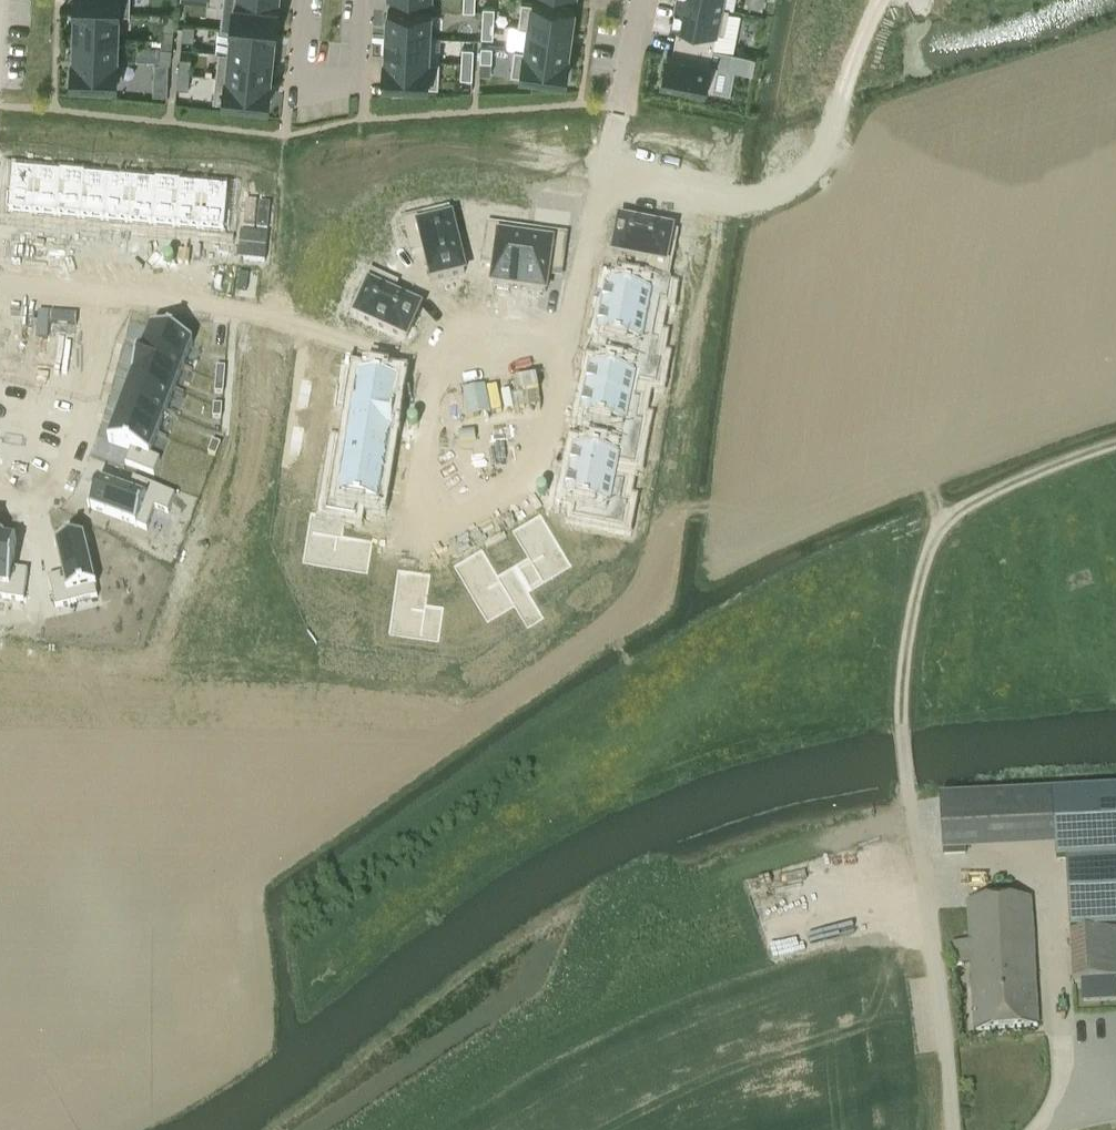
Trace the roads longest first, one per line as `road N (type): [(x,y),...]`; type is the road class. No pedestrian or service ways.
road 1 (track): [(950,1129),(902,726),(921,558),(986,497),(1115,451)]
road 2 (residential): [(561,329),(532,487),(429,540),(407,540),(422,367)]
road 3 (residential): [(592,211),(695,217),(808,162),(821,141),(862,0)]
road 4 (residential): [(422,367),(255,313),(118,295)]
road 5 (residential): [(0,500),(23,506),(65,495),(118,295)]
road 6 (residential): [(306,0),(299,81),(360,78),(363,0)]
road 7 (residential): [(641,0),(592,211)]
road 8 (residential): [(561,329),(438,327),(422,367)]
road 9 (residential): [(592,211),(561,329)]

